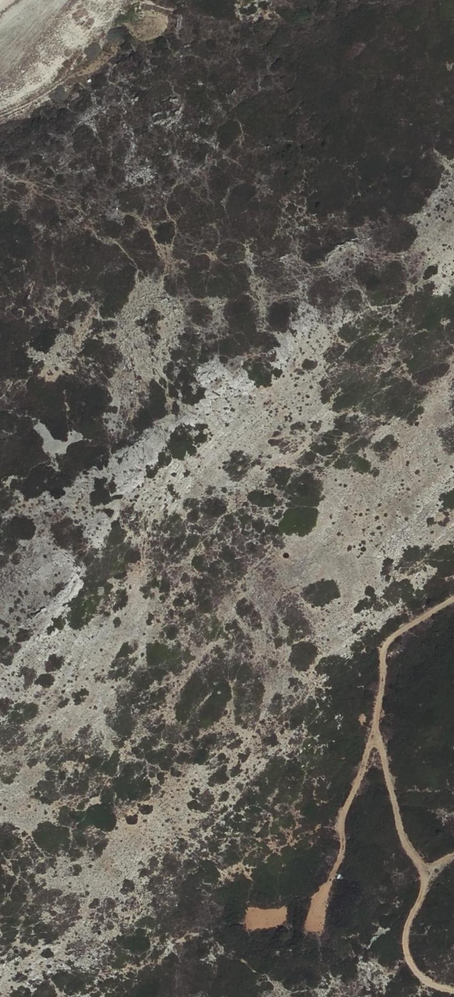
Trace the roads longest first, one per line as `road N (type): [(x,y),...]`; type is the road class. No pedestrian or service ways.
road 1 (track): [(453,597),(383,644),(375,664),(373,739),(420,873),(405,958),(434,985),(453,990)]

